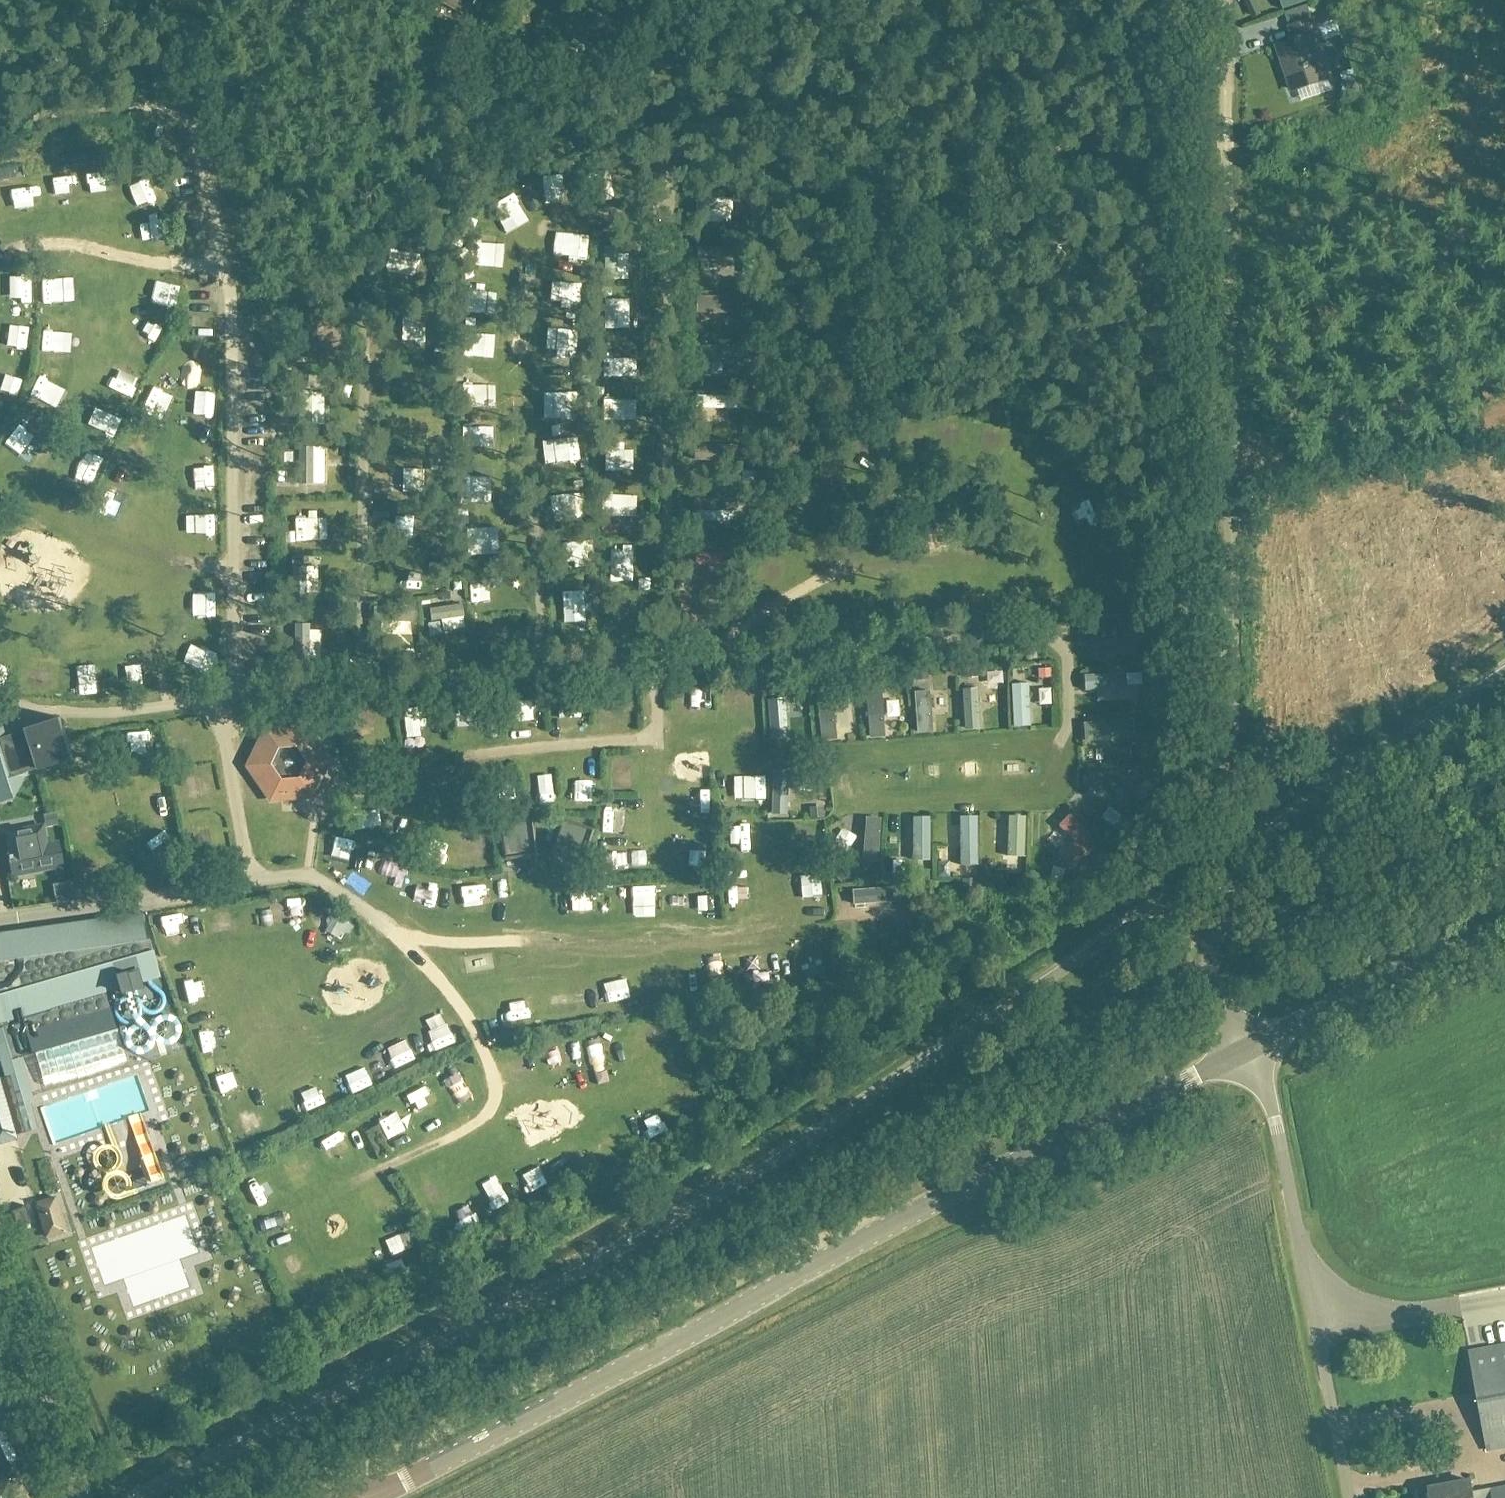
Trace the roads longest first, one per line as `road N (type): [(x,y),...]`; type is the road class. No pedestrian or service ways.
road 1 (residential): [(1225,0),(1235,873),(1207,961),(1250,1050)]
road 2 (tertiary): [(373,1497),(963,1188),(1250,1050)]
road 3 (unclassified): [(1347,1497),(1268,1086),(1250,1050)]
road 4 (track): [(394,935),(672,943),(747,930),(774,909),(777,873)]
road 5 (tertiary): [(1250,1050),(1504,927)]
road 6 (track): [(459,756),(658,739),(656,666)]
road 7 (track): [(142,105),(0,122)]

